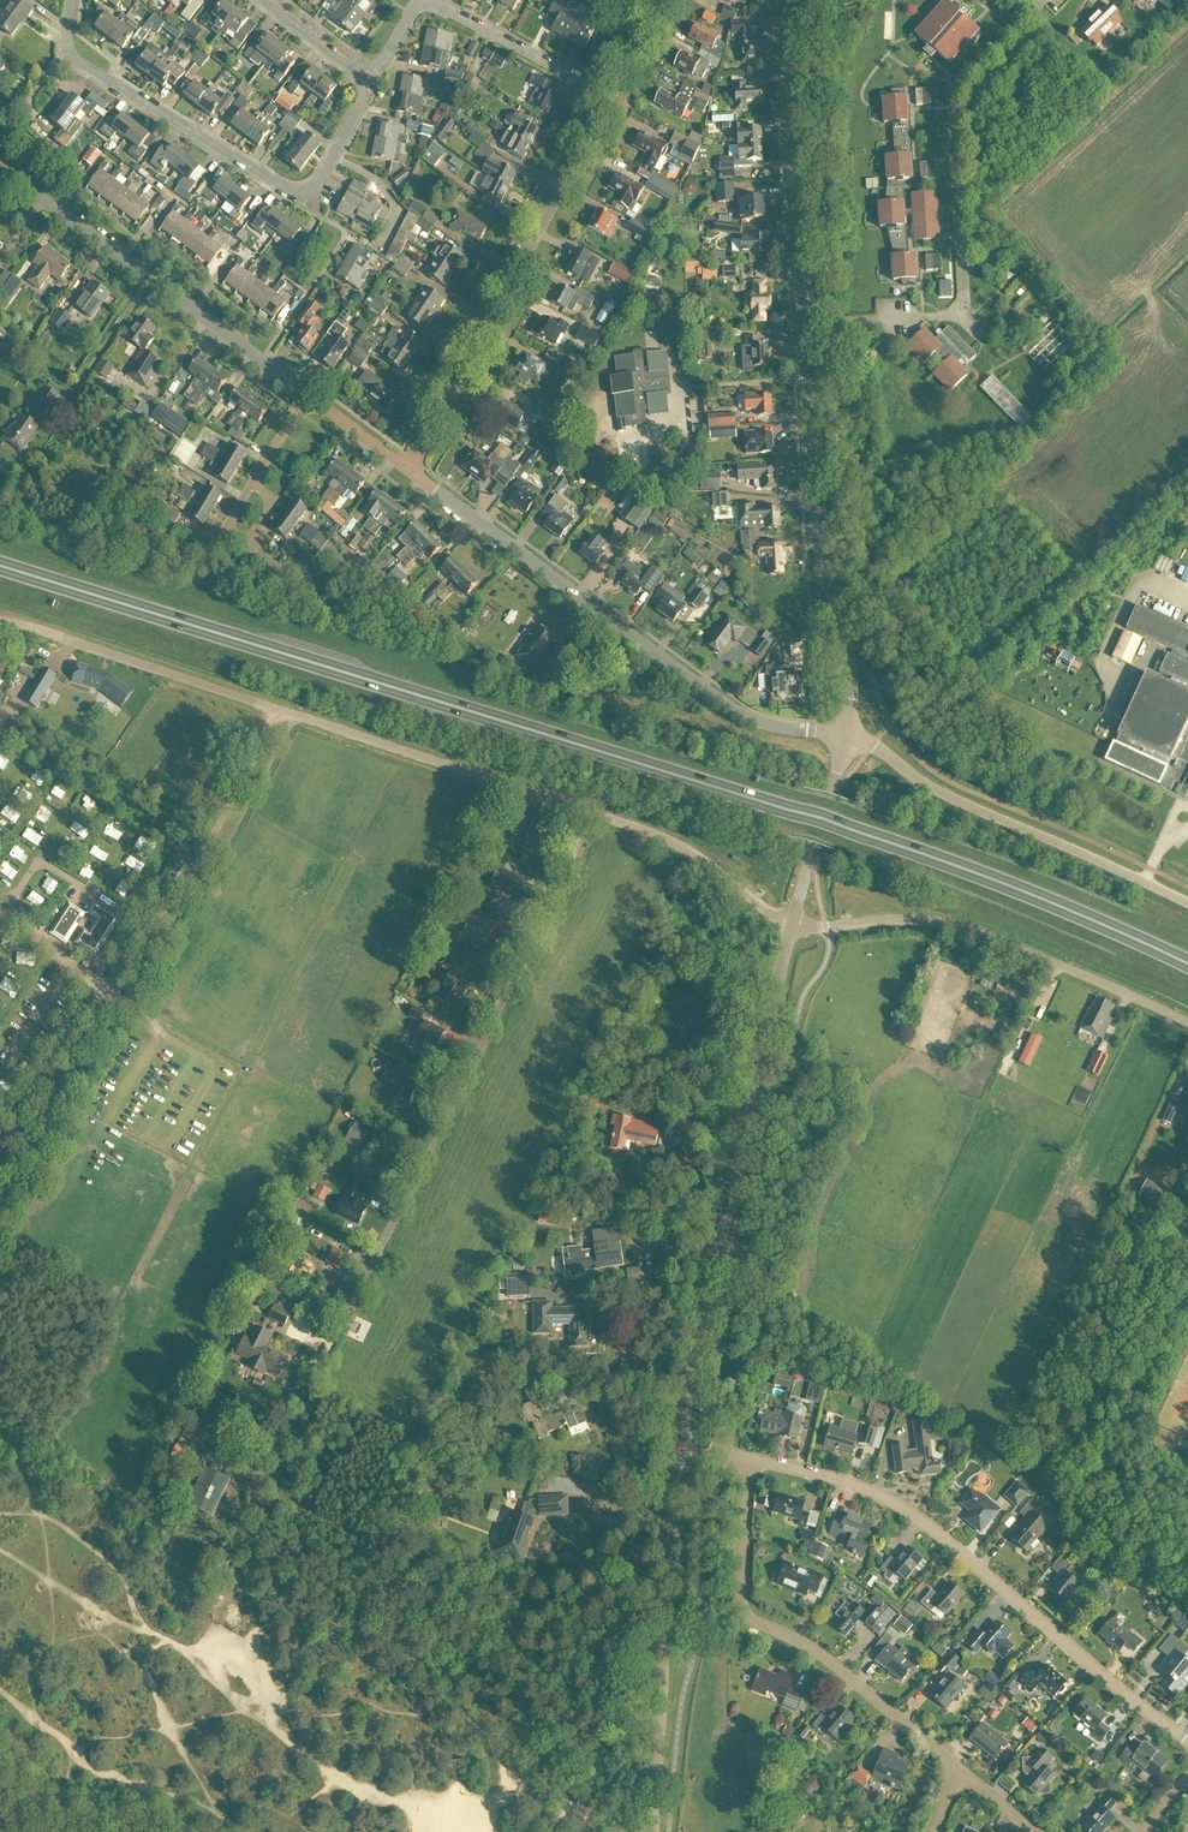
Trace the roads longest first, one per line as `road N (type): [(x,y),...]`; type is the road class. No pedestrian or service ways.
road 1 (trunk): [(1187,965),(979,874),(870,837),(0,568)]
road 2 (unclassified): [(793,925),(667,839),(78,643)]
road 3 (tertiary): [(847,737),(848,670),(818,520),(786,0)]
road 4 (tertiary): [(681,1445),(793,925)]
road 5 (residential): [(1187,1742),(891,1501),(748,1458)]
road 6 (unclassified): [(847,737),(738,713),(412,471)]
road 7 (residential): [(832,324),(961,316),(954,99),(968,75),(1044,0)]
road 8 (residential): [(365,78),(361,106),(315,193),(300,197),(70,55),(75,0)]
road 9 (track): [(585,811),(393,1204)]
road 10 (unclassified): [(412,471),(612,97)]
road 11 (residential): [(960,1773),(813,1648),(744,1608),(748,1458)]
road 12 (unclassified): [(1187,1023),(952,926),(793,925)]
road 13 (tertiary): [(653,1831),(681,1445)]
road 14 (unclassified): [(309,397),(0,171)]
road 15 (unclassified): [(847,737),(959,803),(1187,904)]
road 16 (residential): [(612,97),(422,3)]
road 17 (tertiary): [(793,925),(847,737)]
road 18 (residential): [(365,78),(264,0)]
road 19 (unclassified): [(412,471),(309,397)]

